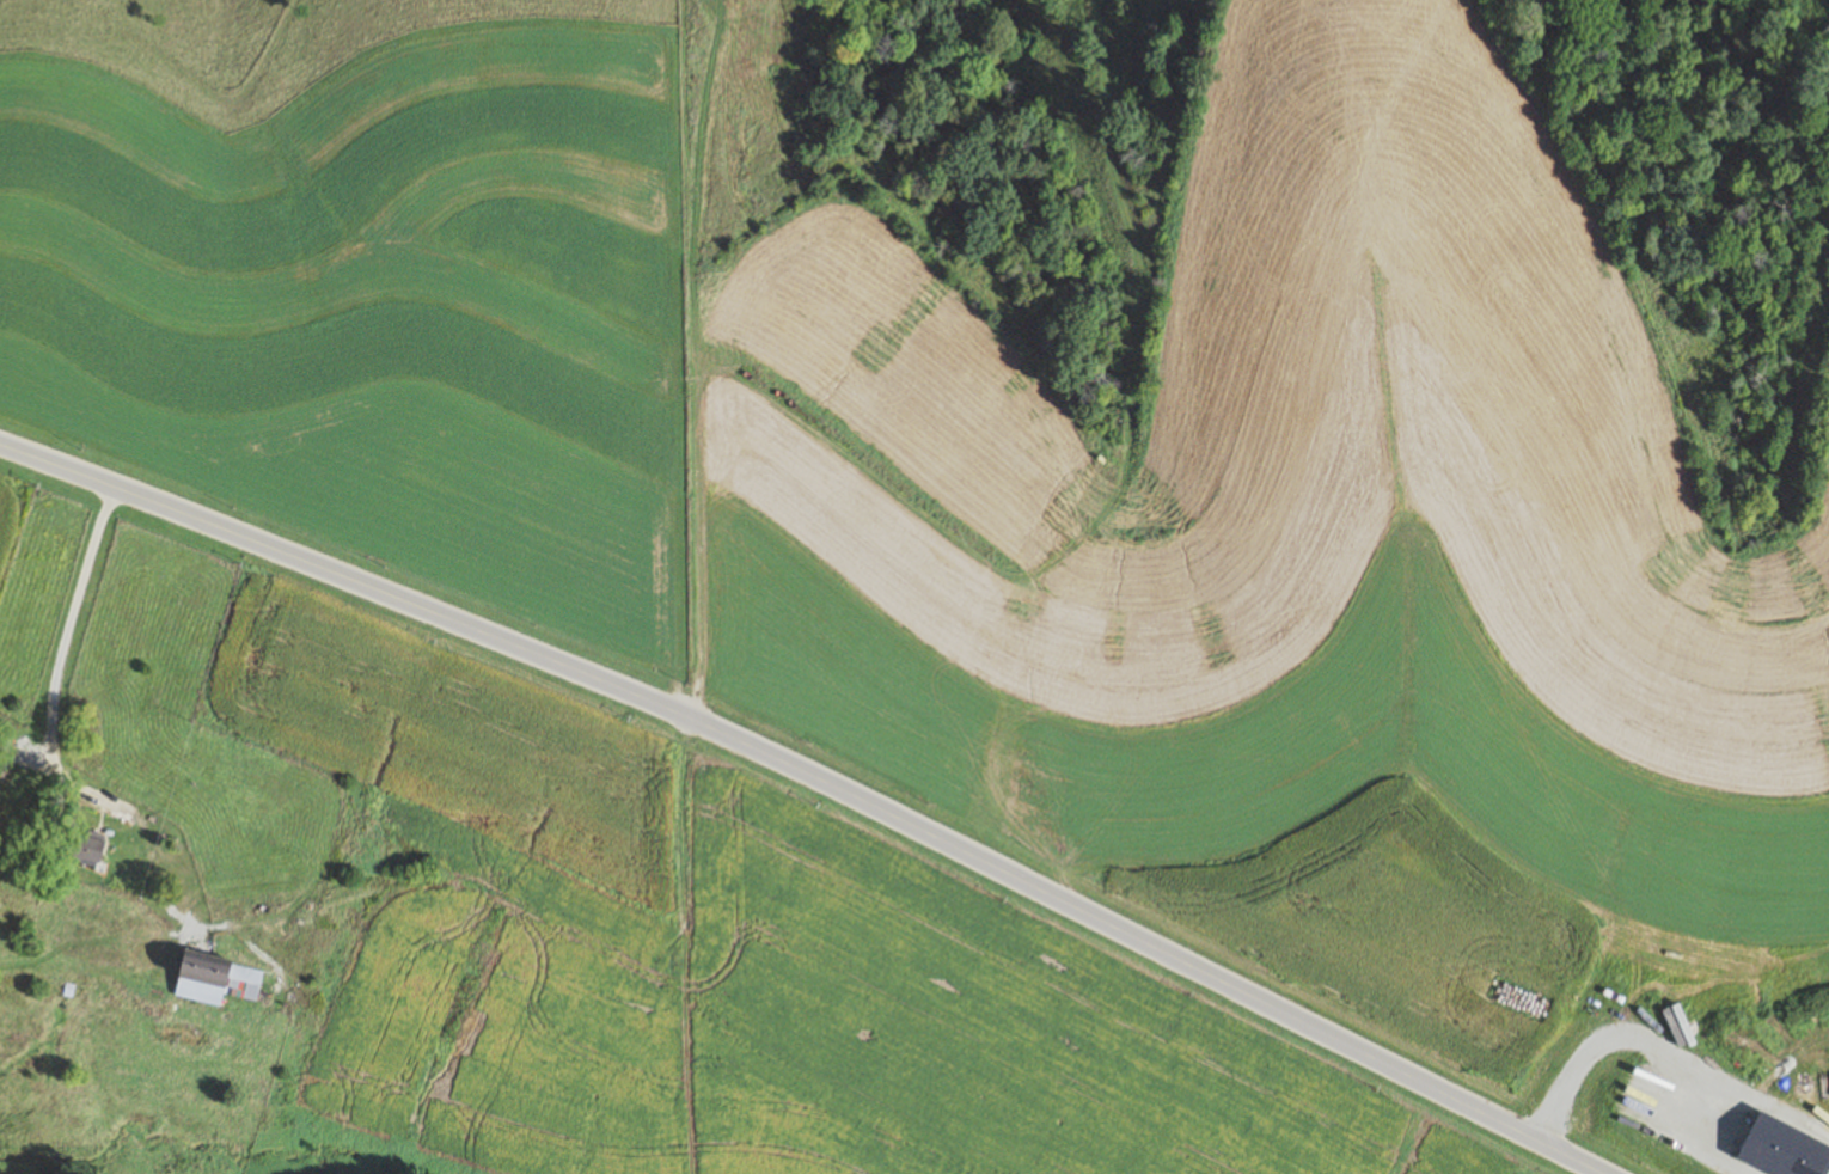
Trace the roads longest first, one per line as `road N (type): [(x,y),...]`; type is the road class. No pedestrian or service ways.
road 1 (secondary): [(0,445),(696,720),(1605,1173)]

